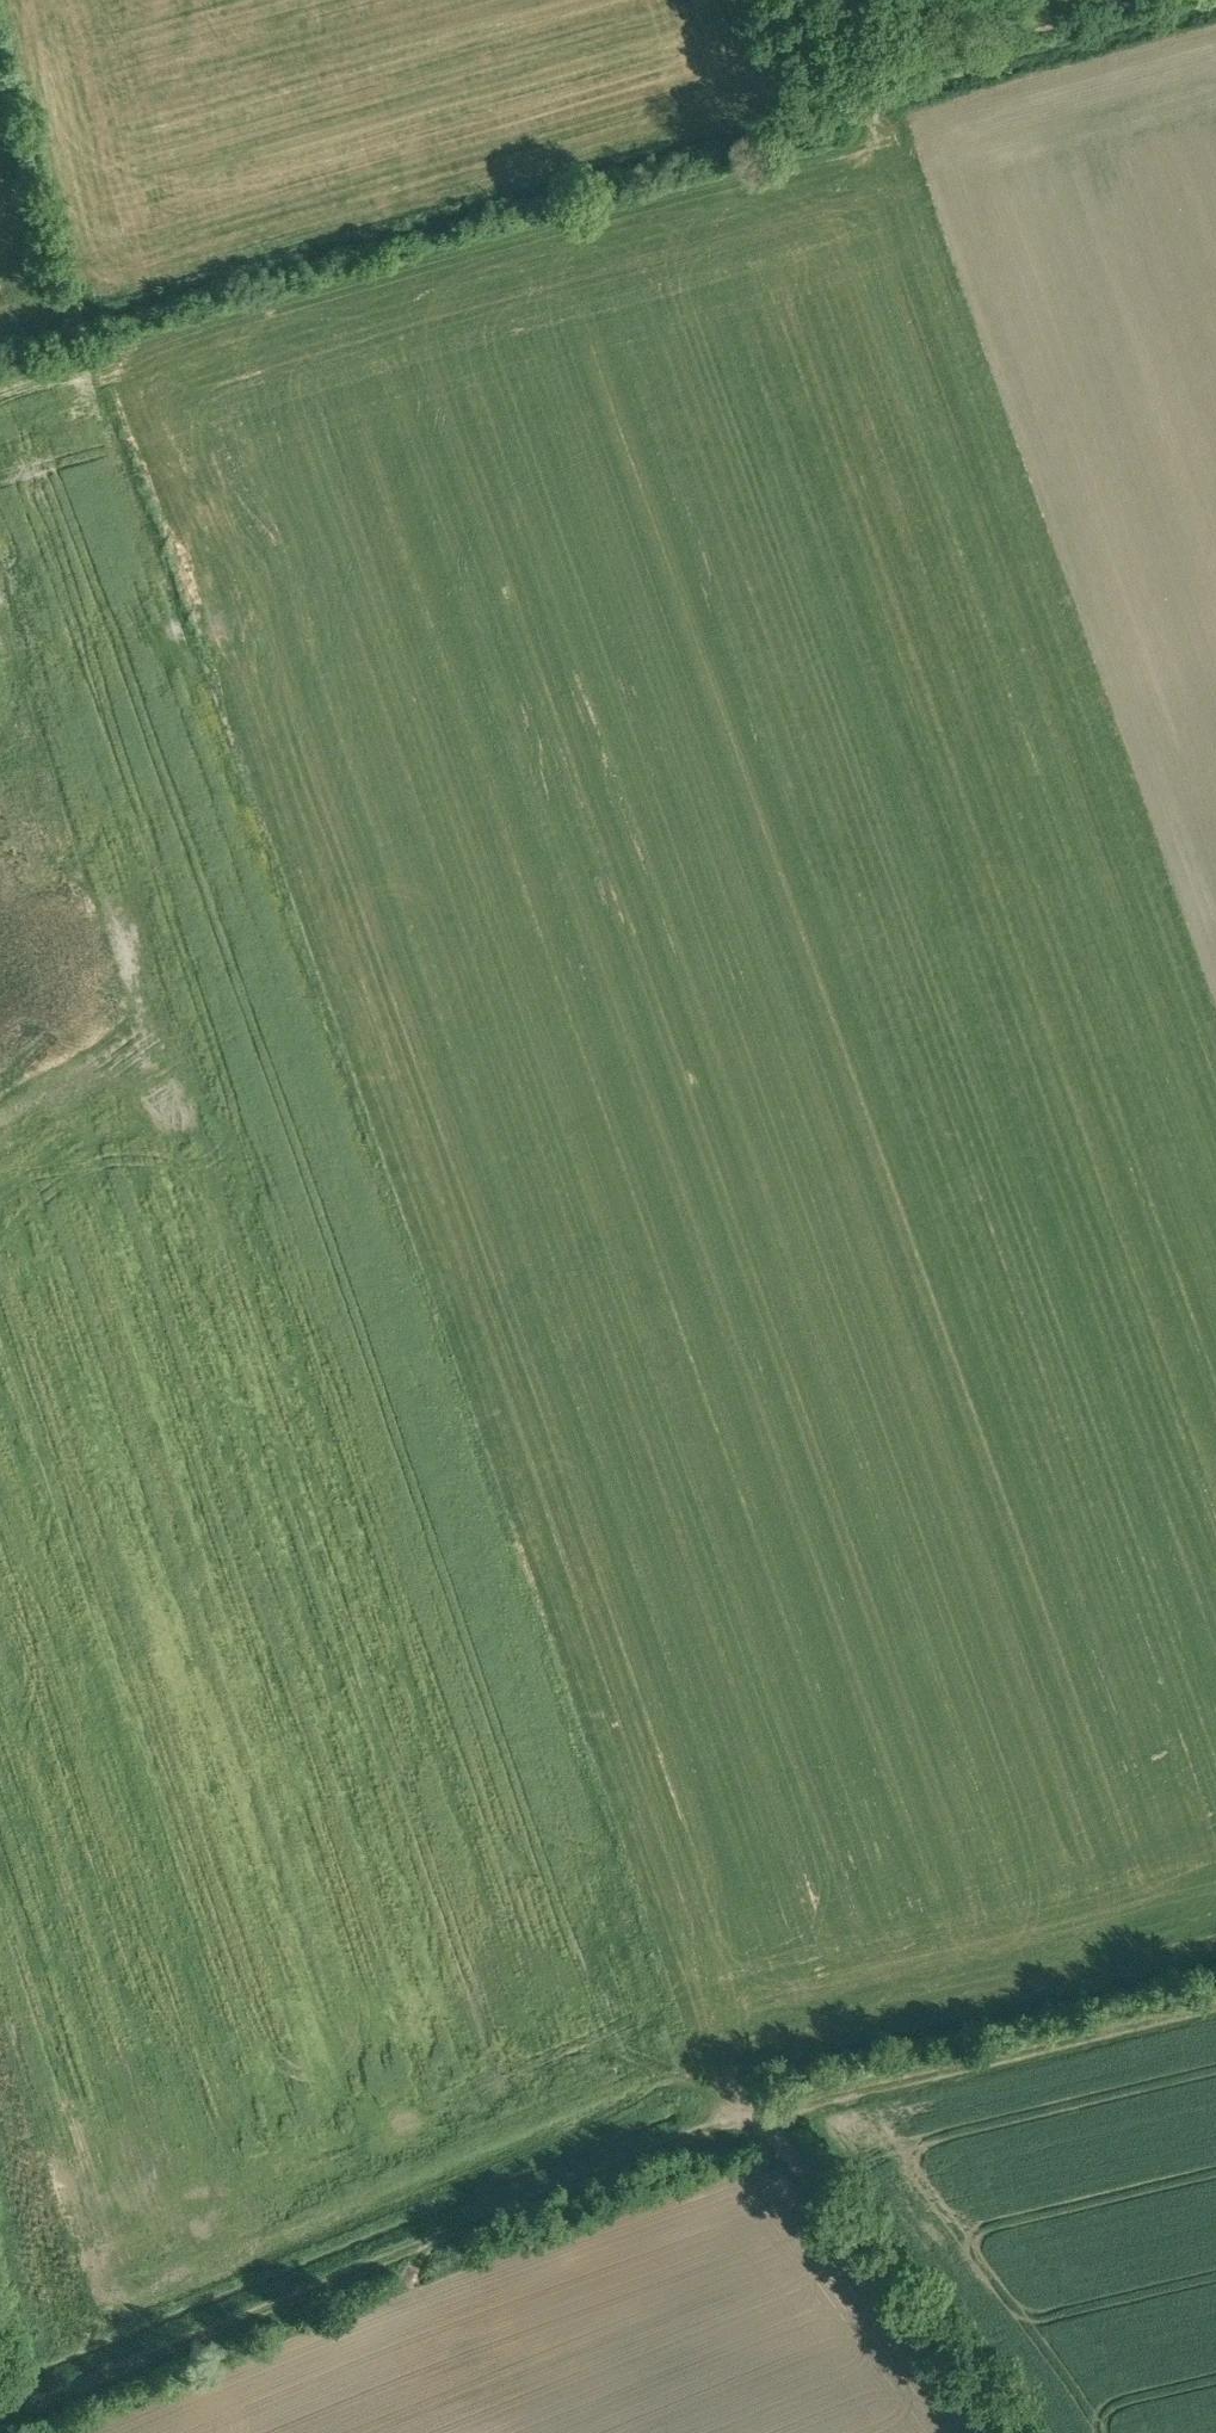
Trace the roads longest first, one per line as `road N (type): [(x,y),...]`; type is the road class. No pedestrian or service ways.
road 1 (track): [(0,2429),(768,2114),(892,2095),(1215,2015)]
road 2 (track): [(768,2114),(1000,2432)]

